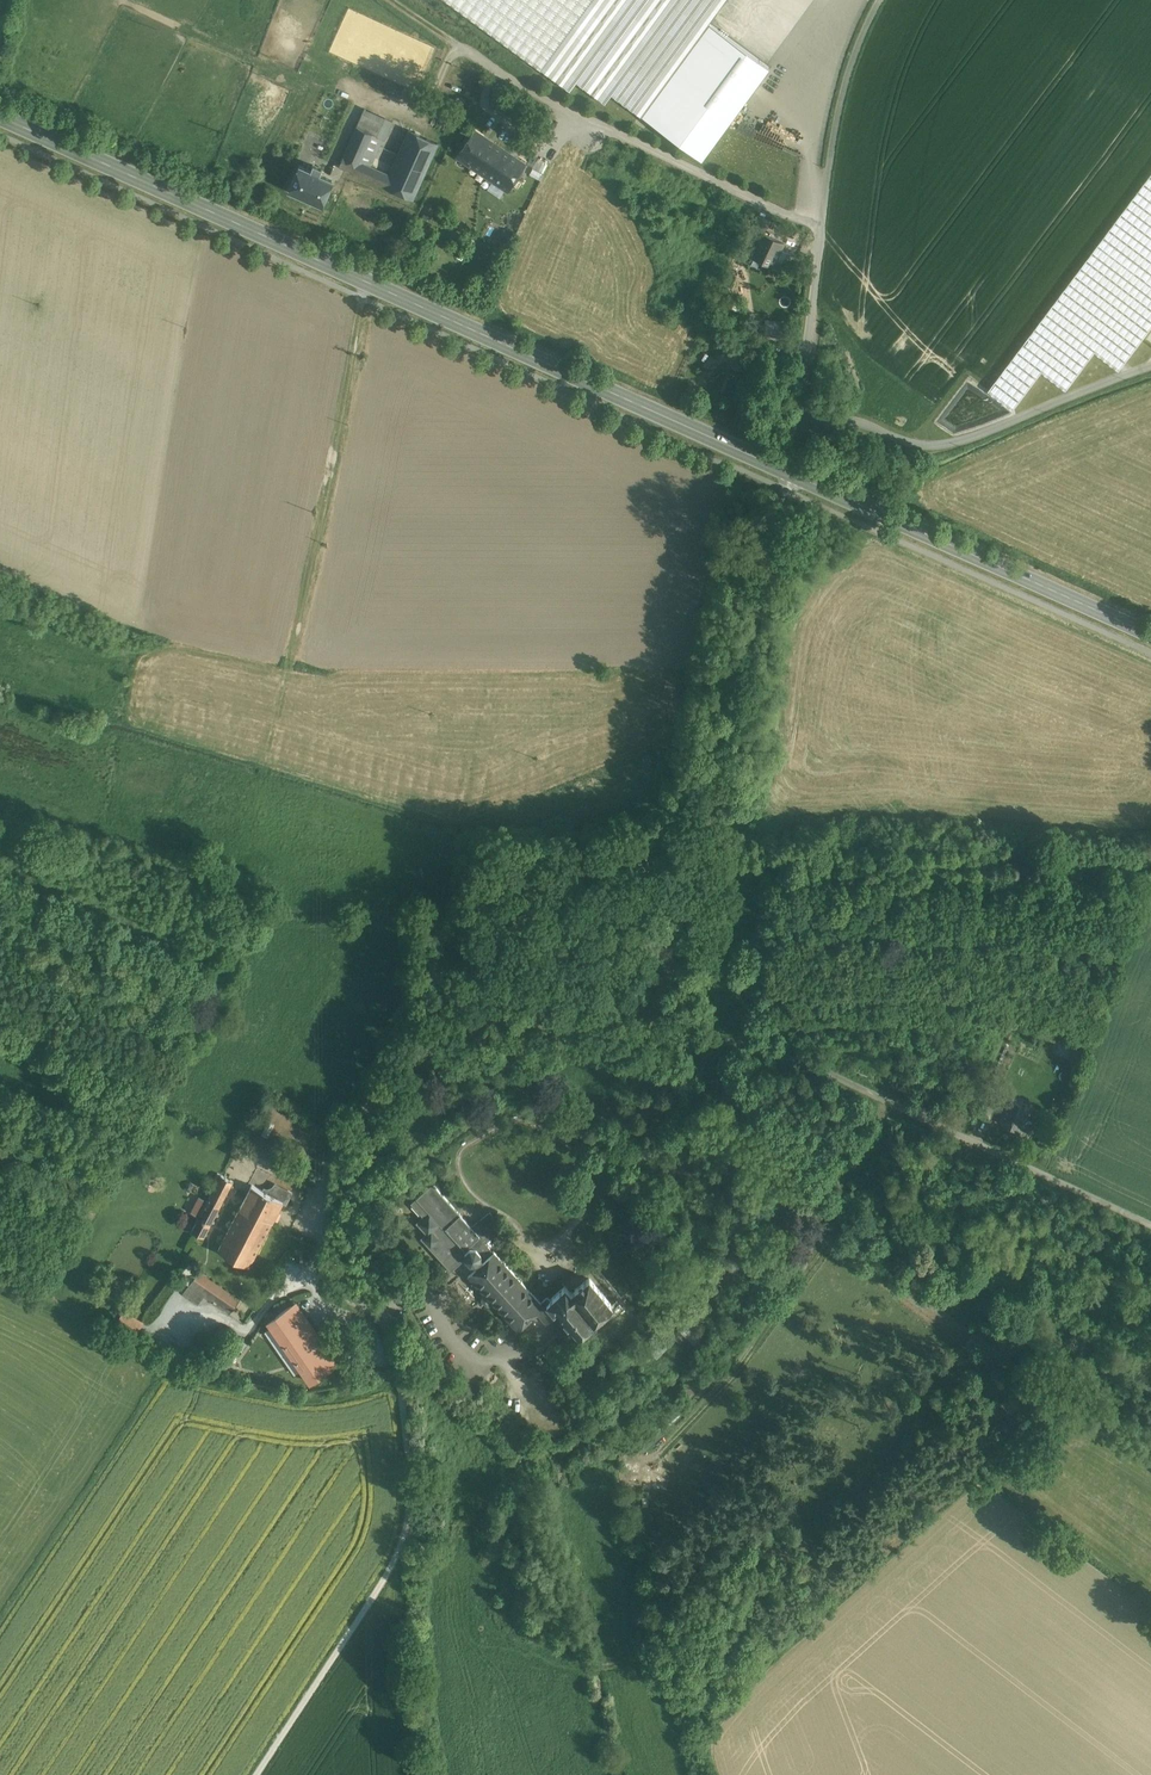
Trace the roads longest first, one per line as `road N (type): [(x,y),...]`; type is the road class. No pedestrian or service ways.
road 1 (primary): [(0,118),(795,474)]
road 2 (unclassified): [(534,1014),(802,1063),(1150,1222)]
road 3 (unclassified): [(795,474),(680,920),(650,958),(534,1014)]
road 4 (track): [(828,230),(561,108),(464,52),(449,58),(428,102),(381,103)]
road 5 (track): [(257,1774),(402,1549),(413,1493),(384,1322)]
road 6 (track): [(884,0),(843,111),(795,474)]
road 7 (unclassified): [(384,1322),(334,1289),(322,1264),(326,1200),(357,1109),(424,1046),(534,1014)]
road 8 (primary): [(795,474),(1150,634)]

